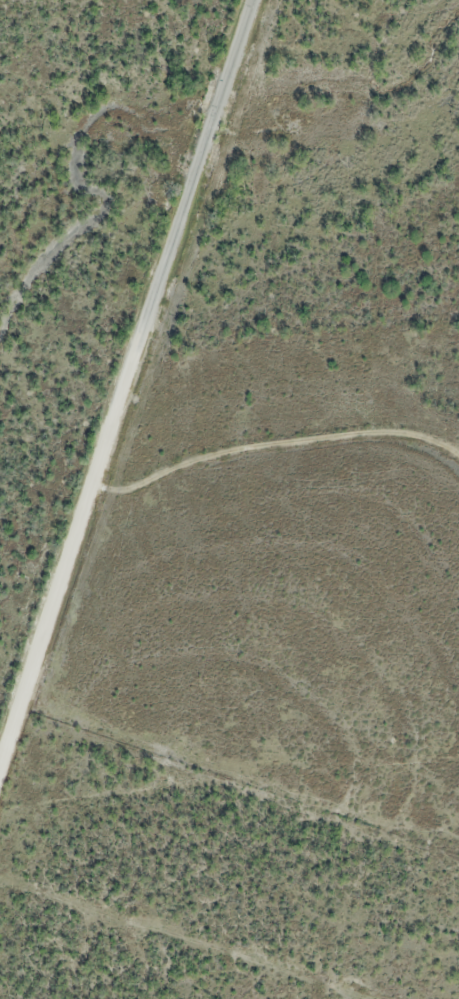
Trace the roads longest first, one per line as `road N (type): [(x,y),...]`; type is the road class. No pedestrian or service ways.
road 1 (residential): [(0,756),(249,0)]
road 2 (track): [(87,482),(116,492),(208,454),(366,434),(417,436),(458,460)]
road 3 (track): [(365,998),(0,878)]

